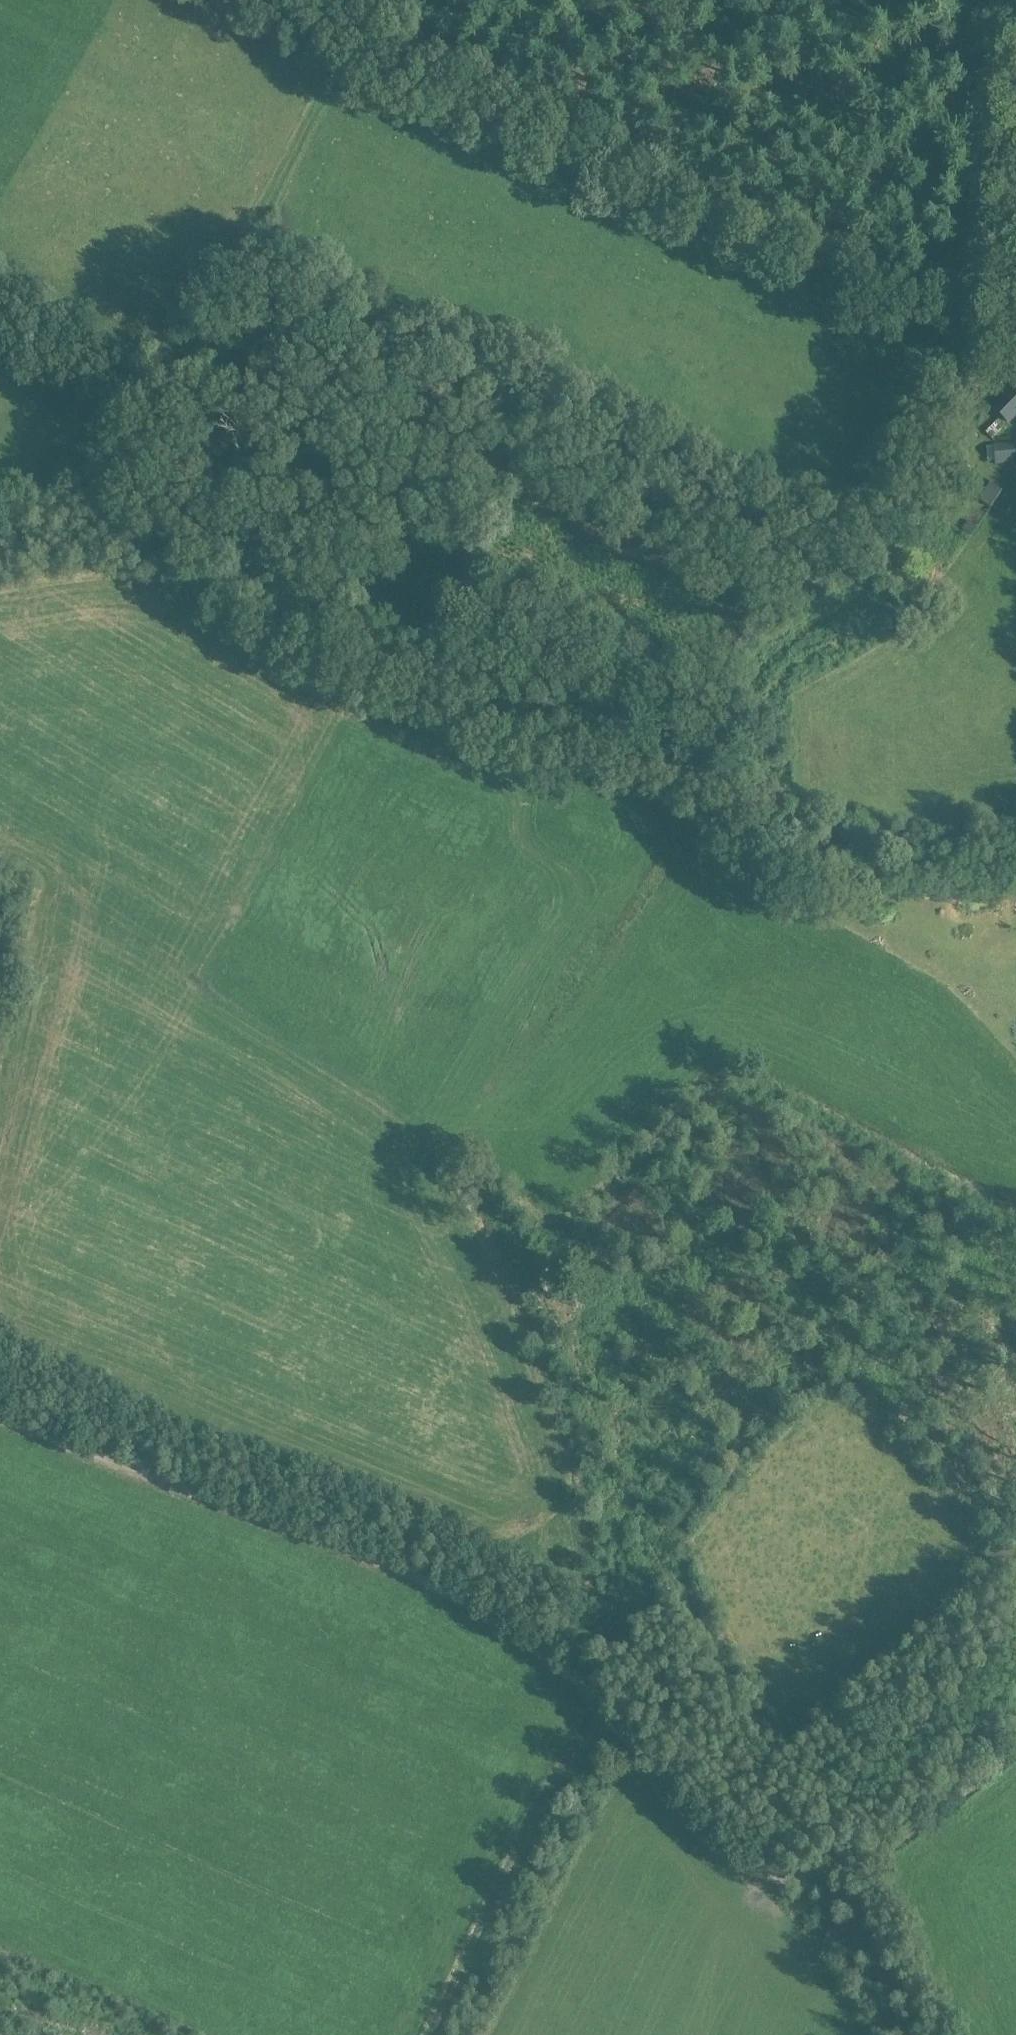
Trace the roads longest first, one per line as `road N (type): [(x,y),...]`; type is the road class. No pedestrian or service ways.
road 1 (track): [(0,1414),(467,1594),(540,1645),(609,1712),(721,1841),(769,1870),(792,1875),(867,1852),(1015,1741)]
road 2 (track): [(344,80),(952,346),(990,346),(1015,330)]
road 3 (track): [(0,493),(60,487),(92,462),(268,203),(325,90),(344,80)]
road 4 (track): [(609,1712),(542,1778),(424,2034)]
road 5 (track): [(971,351),(946,378),(874,524),(879,578),(897,636)]

